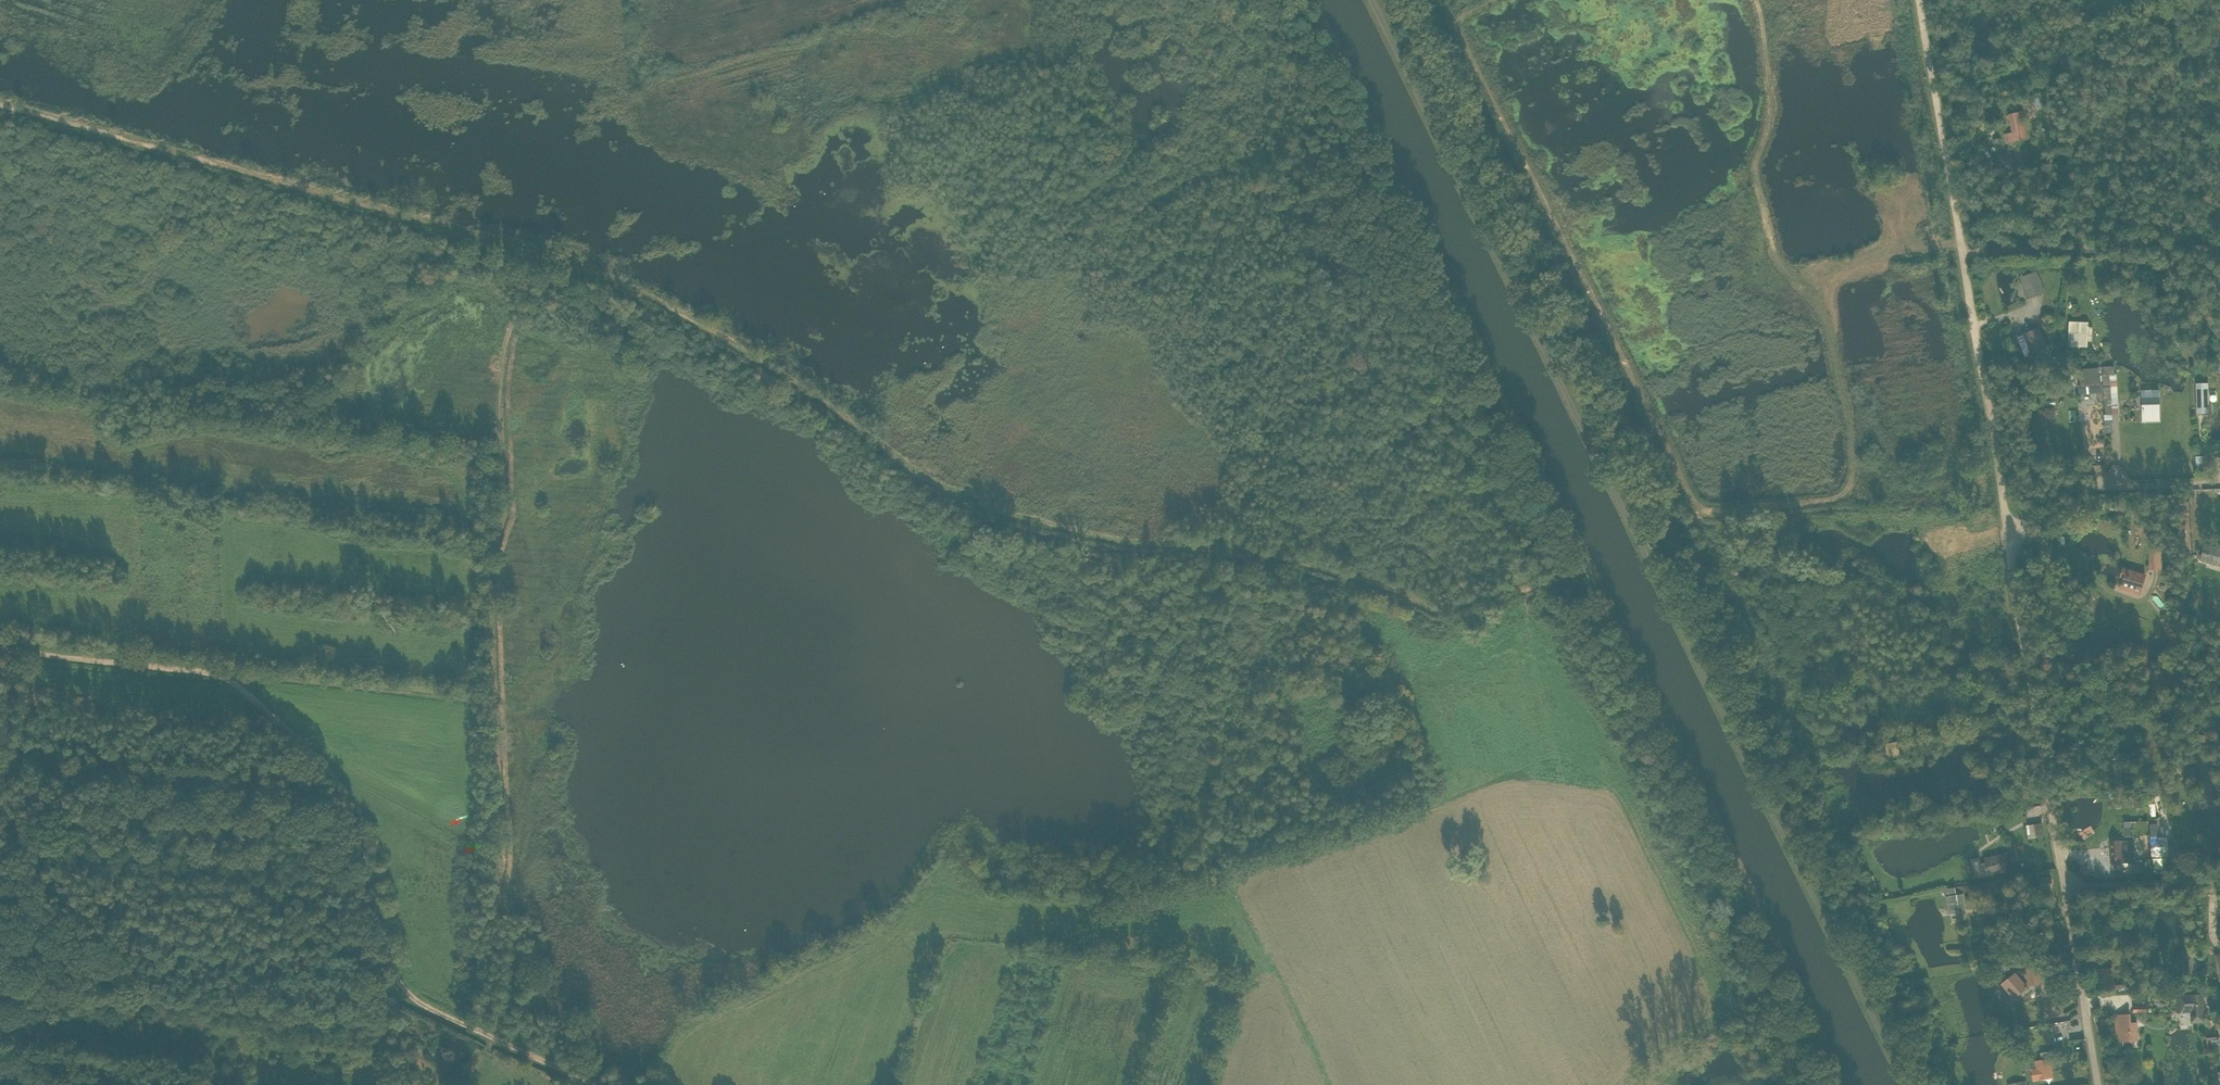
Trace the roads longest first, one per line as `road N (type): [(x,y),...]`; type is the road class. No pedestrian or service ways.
road 1 (track): [(0,650),(218,673),(339,787),(395,978),(418,1002),(488,1038)]
road 2 (track): [(1583,560),(1844,1084)]
road 3 (unclassified): [(2219,483),(2061,490),(2009,547),(2065,887)]
road 4 (track): [(1934,101),(2219,15)]
road 5 (track): [(2009,547),(1961,256)]
road 6 (track): [(2219,243),(1961,256)]
road 7 (unclassified): [(2065,887),(2098,1084)]
road 8 (track): [(1961,256),(1934,101)]
road 9 (unclassified): [(2219,880),(2065,887)]

